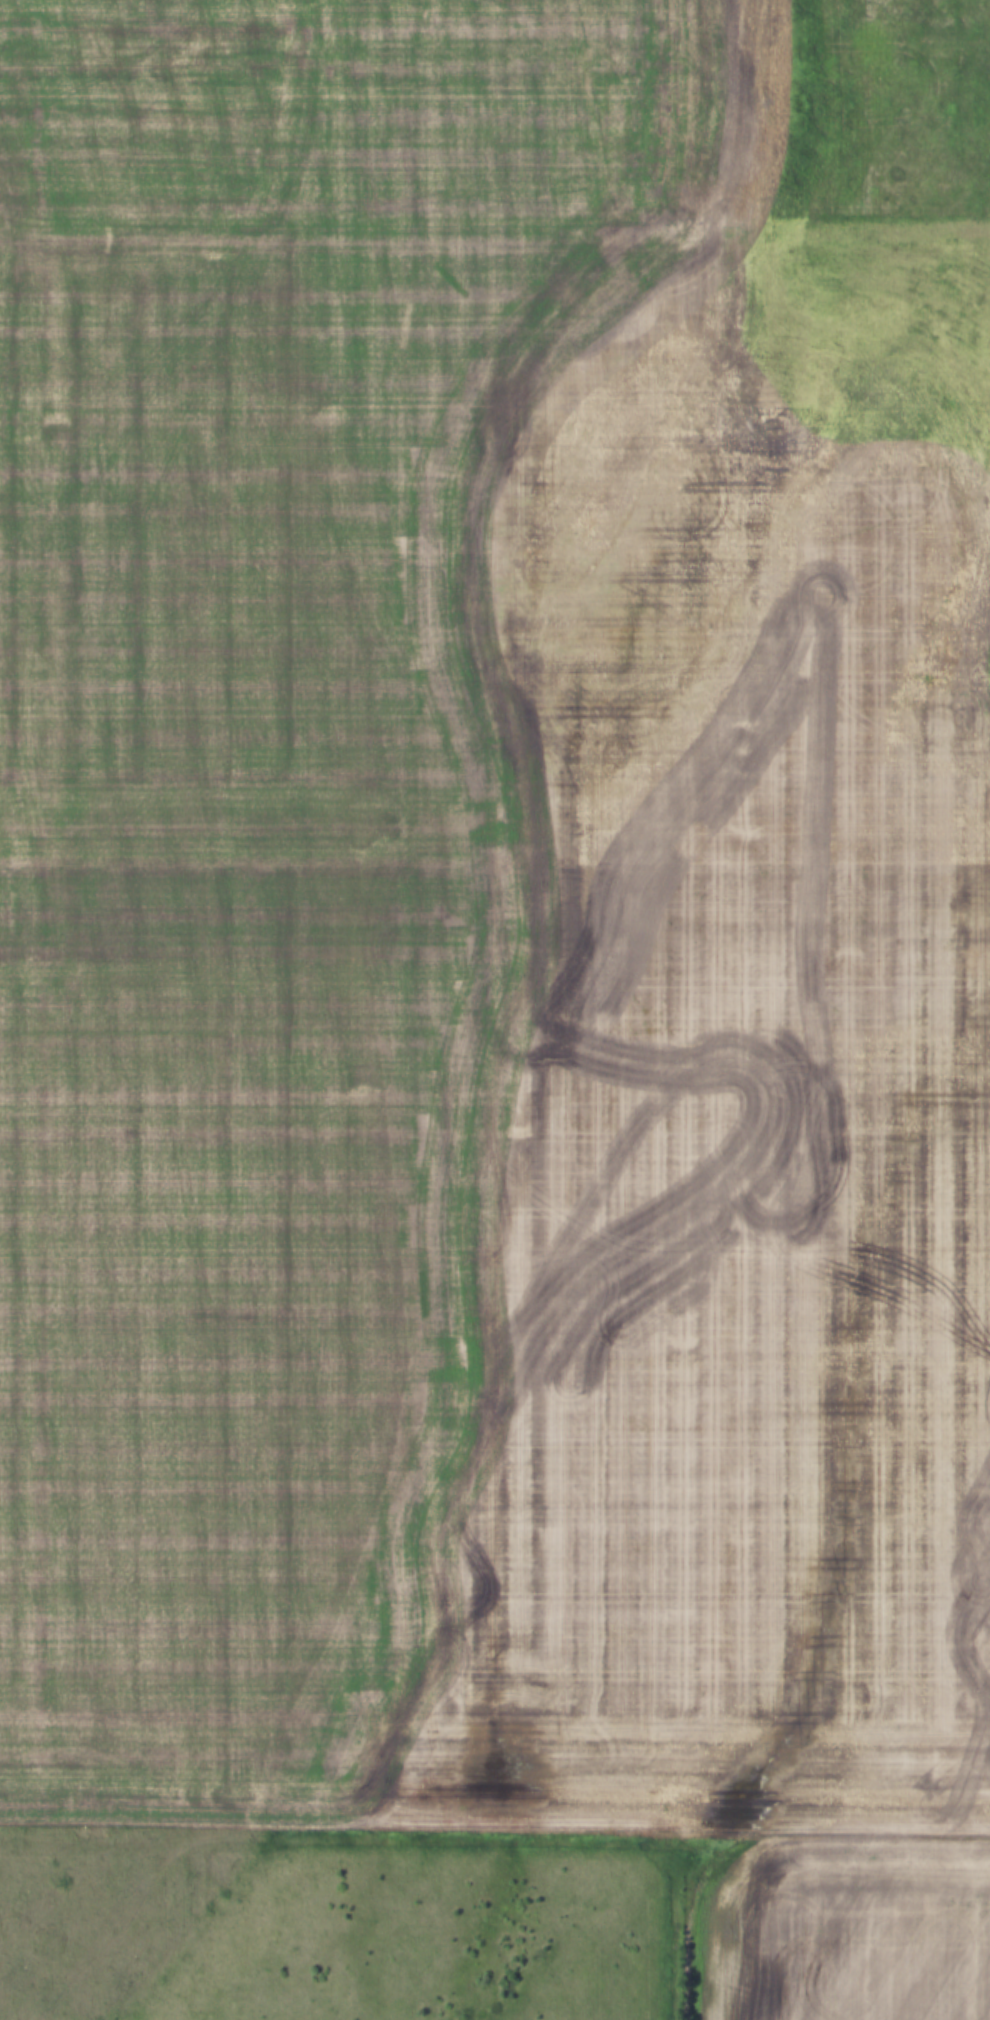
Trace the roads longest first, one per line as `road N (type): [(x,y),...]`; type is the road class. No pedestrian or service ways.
road 1 (track): [(989,1845),(378,1837),(186,1824),(0,1828)]

